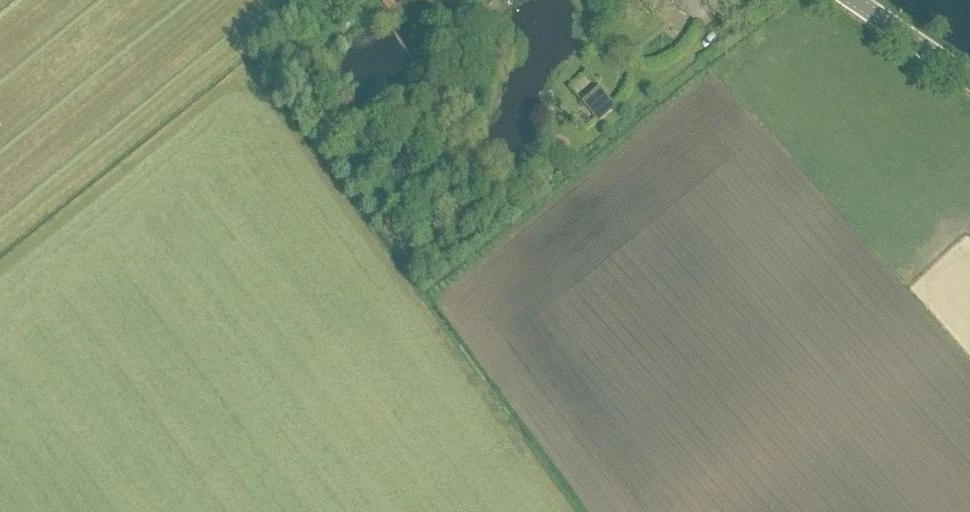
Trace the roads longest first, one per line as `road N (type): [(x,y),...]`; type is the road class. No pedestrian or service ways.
road 1 (tertiary): [(969,80),(853,0)]

